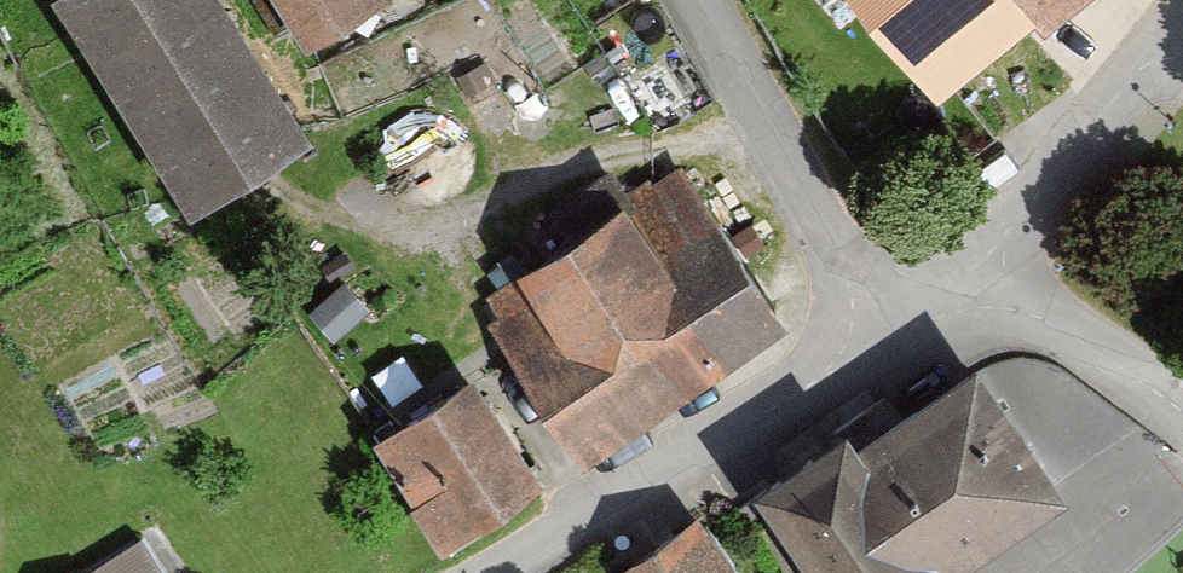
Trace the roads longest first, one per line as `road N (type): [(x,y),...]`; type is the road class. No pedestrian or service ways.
road 1 (residential): [(483,572),(874,339)]
road 2 (residential): [(874,339),(691,0)]
road 3 (residential): [(978,268),(1182,13)]
road 4 (residential): [(1182,415),(978,268)]
road 5 (residential): [(874,339),(978,268)]

